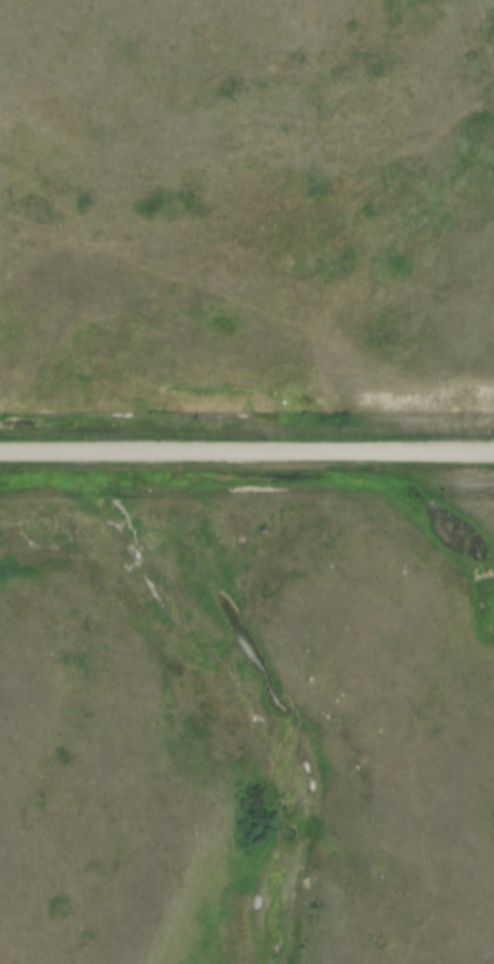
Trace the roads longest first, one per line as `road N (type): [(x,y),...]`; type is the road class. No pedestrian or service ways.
road 1 (residential): [(493,449),(0,451)]

